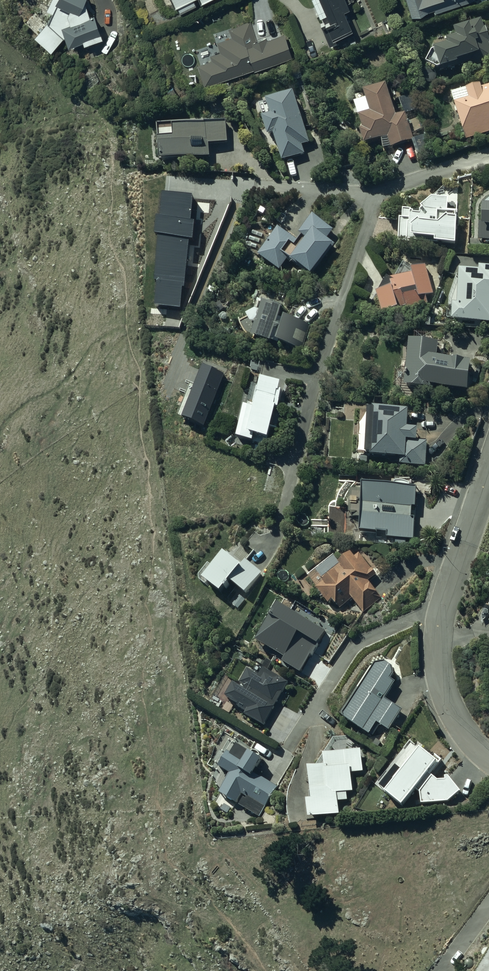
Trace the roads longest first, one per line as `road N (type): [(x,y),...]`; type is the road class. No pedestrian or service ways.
road 1 (residential): [(488,472),(442,610),(438,655),(456,720),(488,756)]

